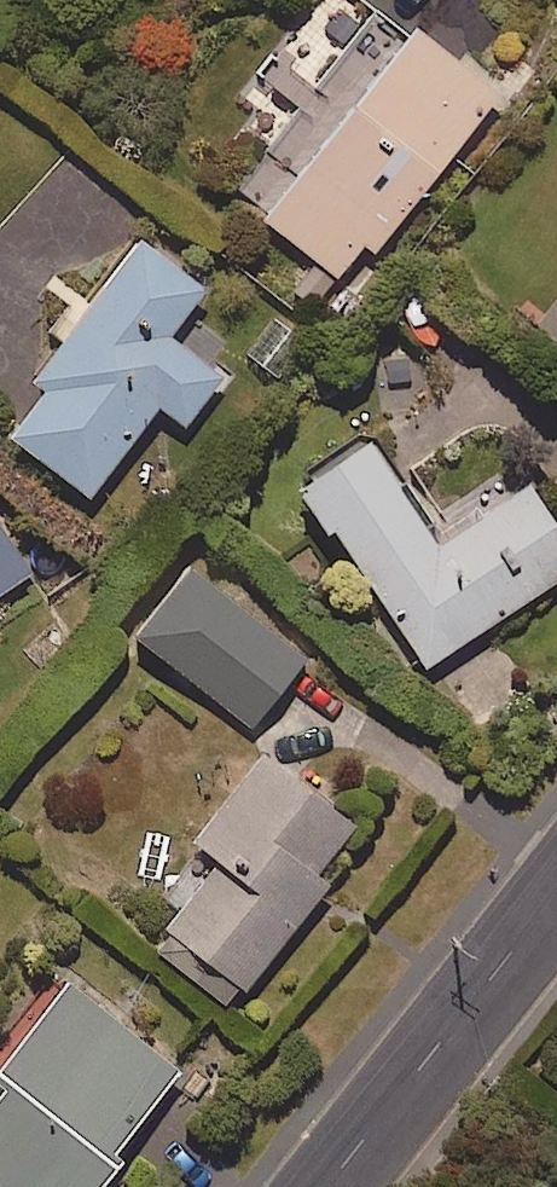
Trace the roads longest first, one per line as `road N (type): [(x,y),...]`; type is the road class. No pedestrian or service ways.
road 1 (tertiary): [(323,1186),(556,890)]

